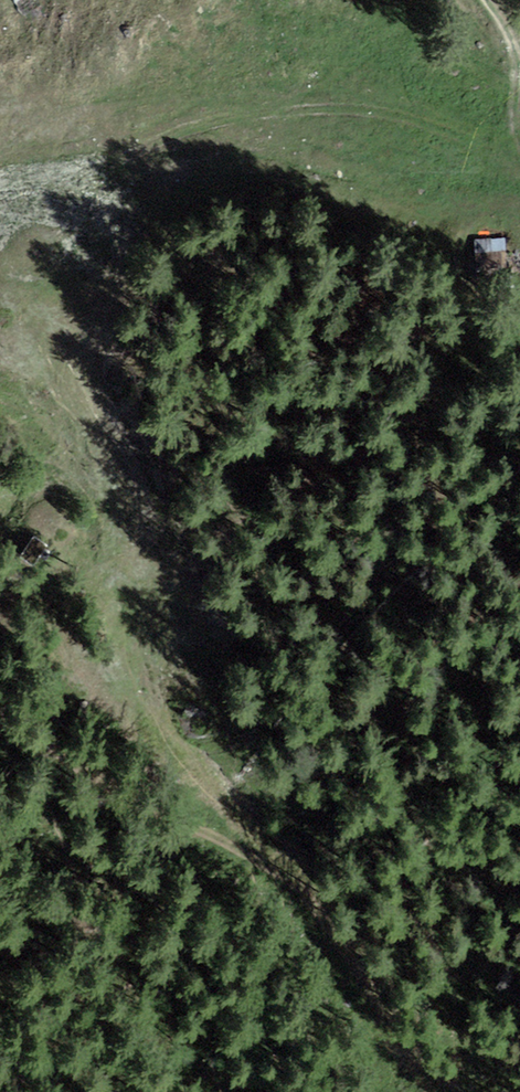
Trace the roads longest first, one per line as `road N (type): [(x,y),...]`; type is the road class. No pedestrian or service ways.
road 1 (track): [(263,816),(151,613),(95,323)]
road 2 (track): [(0,598),(263,816)]
road 3 (track): [(432,1091),(390,1048),(263,816)]
road 4 (track): [(491,0),(518,41),(511,126),(519,133)]

